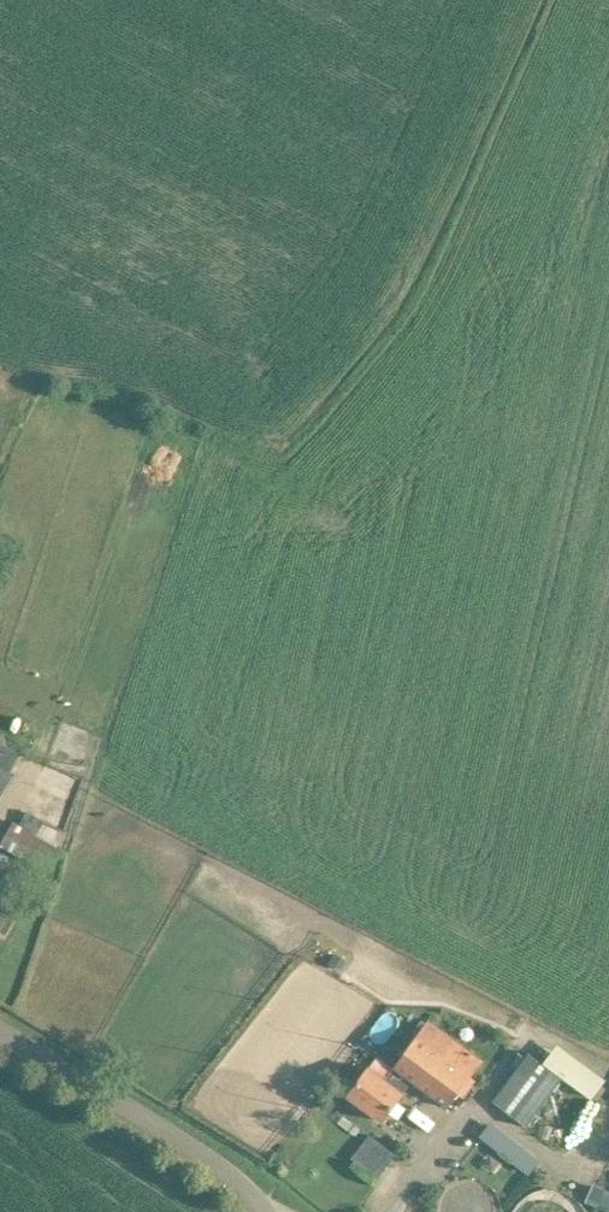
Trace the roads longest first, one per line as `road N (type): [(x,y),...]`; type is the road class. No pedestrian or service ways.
road 1 (unclassified): [(264,1211),(237,1179),(0,1032)]

